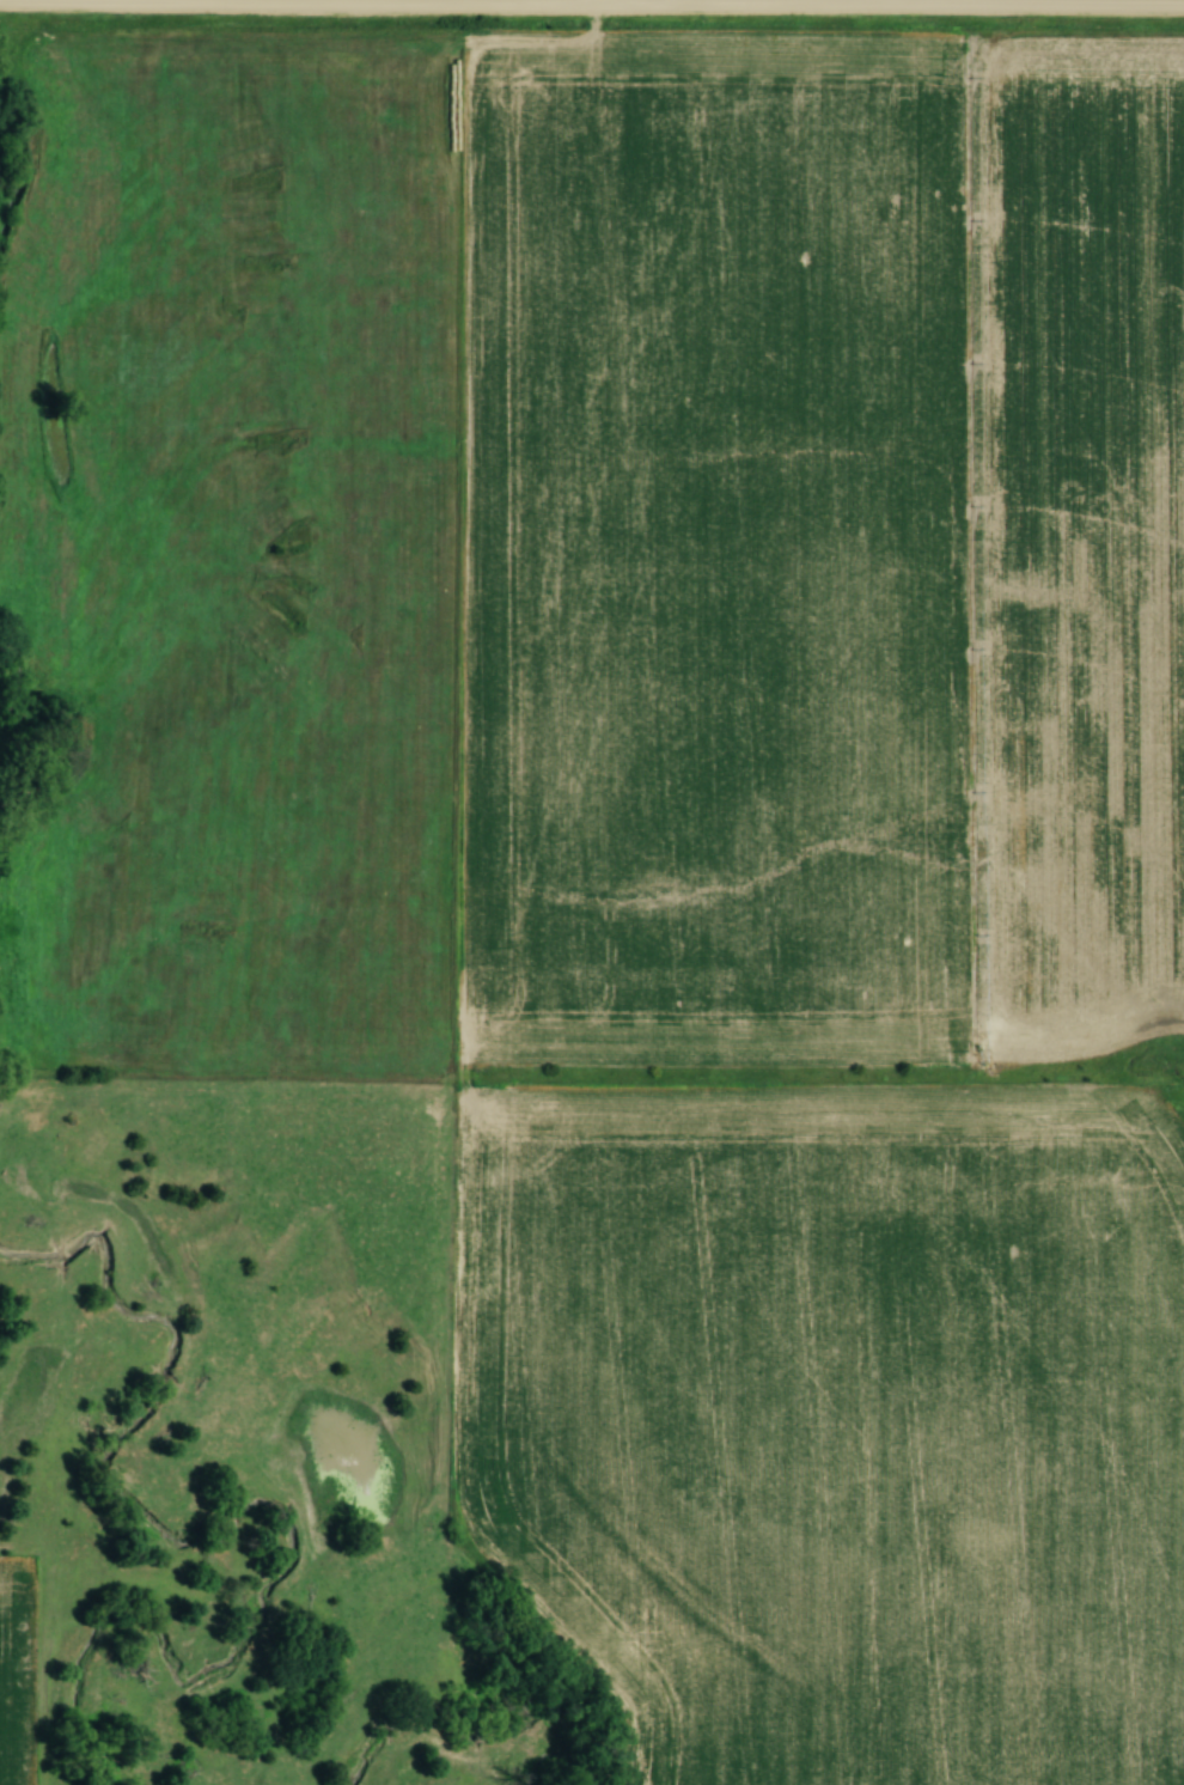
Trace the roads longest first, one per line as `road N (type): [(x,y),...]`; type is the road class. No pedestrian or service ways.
road 1 (residential): [(1183,11),(0,7)]

